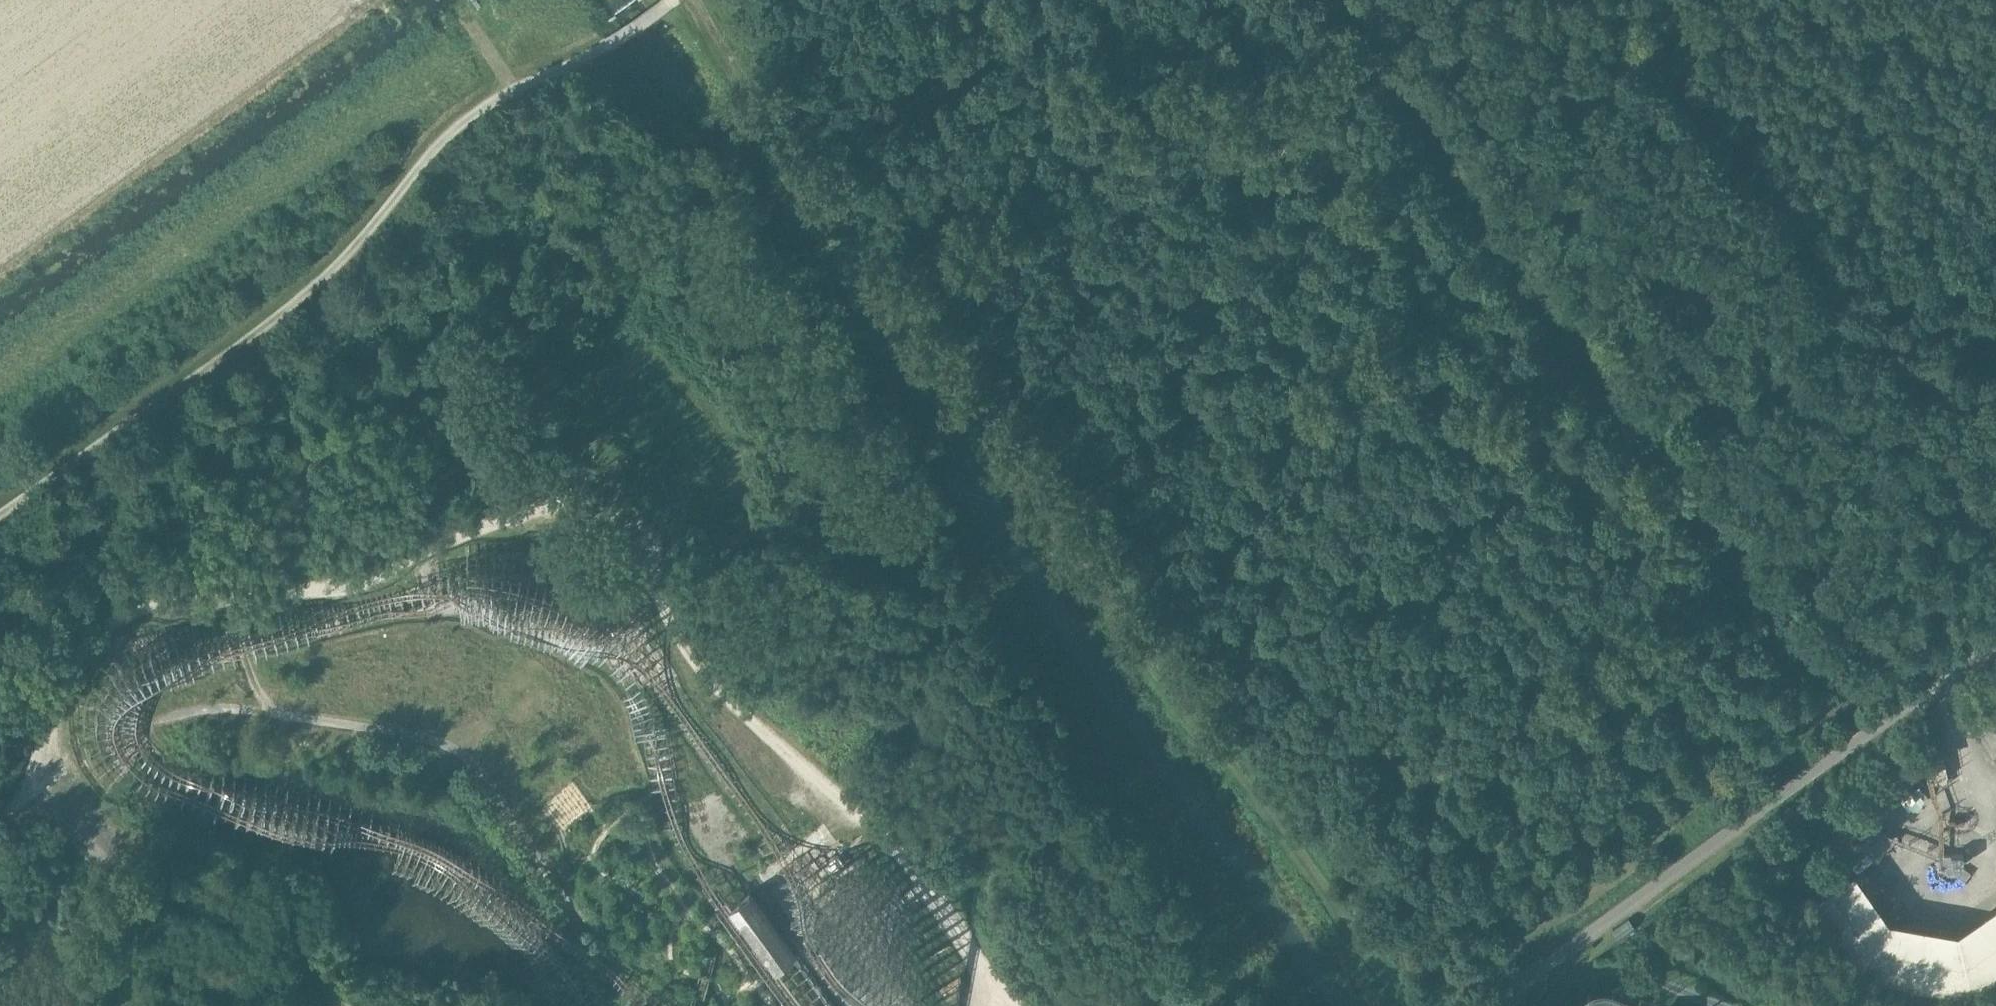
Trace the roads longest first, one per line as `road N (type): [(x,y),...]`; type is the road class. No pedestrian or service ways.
road 1 (track): [(1415,1005),(694,0)]
road 2 (track): [(0,522),(336,274),(464,117),(608,45),(673,0)]
road 3 (track): [(1995,596),(1428,1005)]

